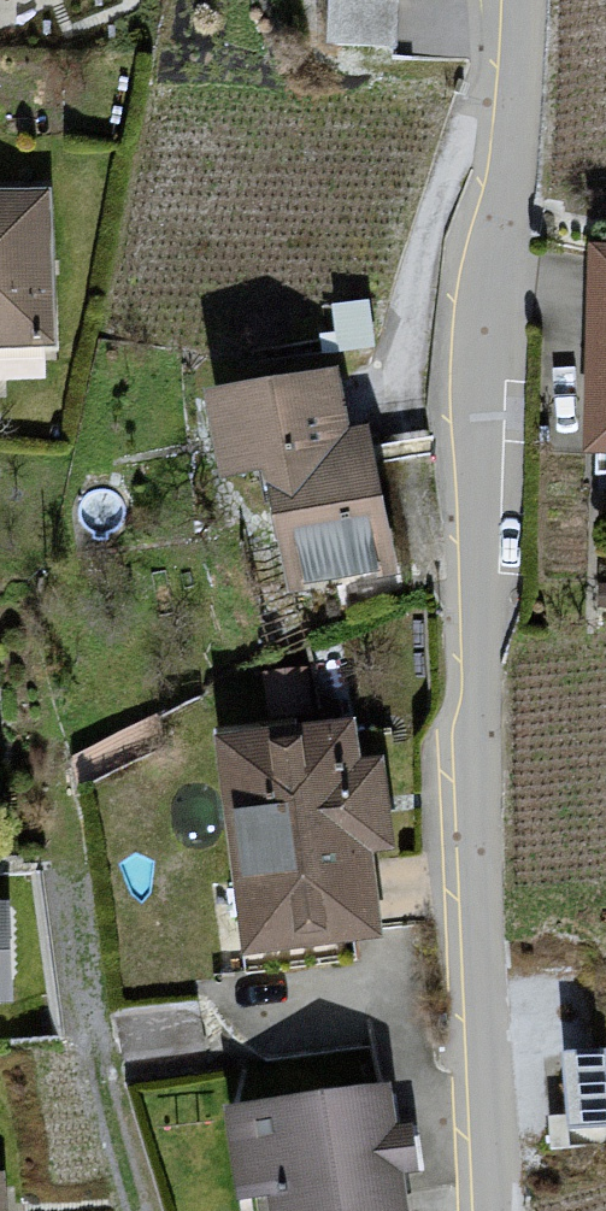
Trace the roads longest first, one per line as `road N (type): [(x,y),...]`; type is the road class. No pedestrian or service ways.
road 1 (residential): [(472,1210),(478,411),(525,0)]

